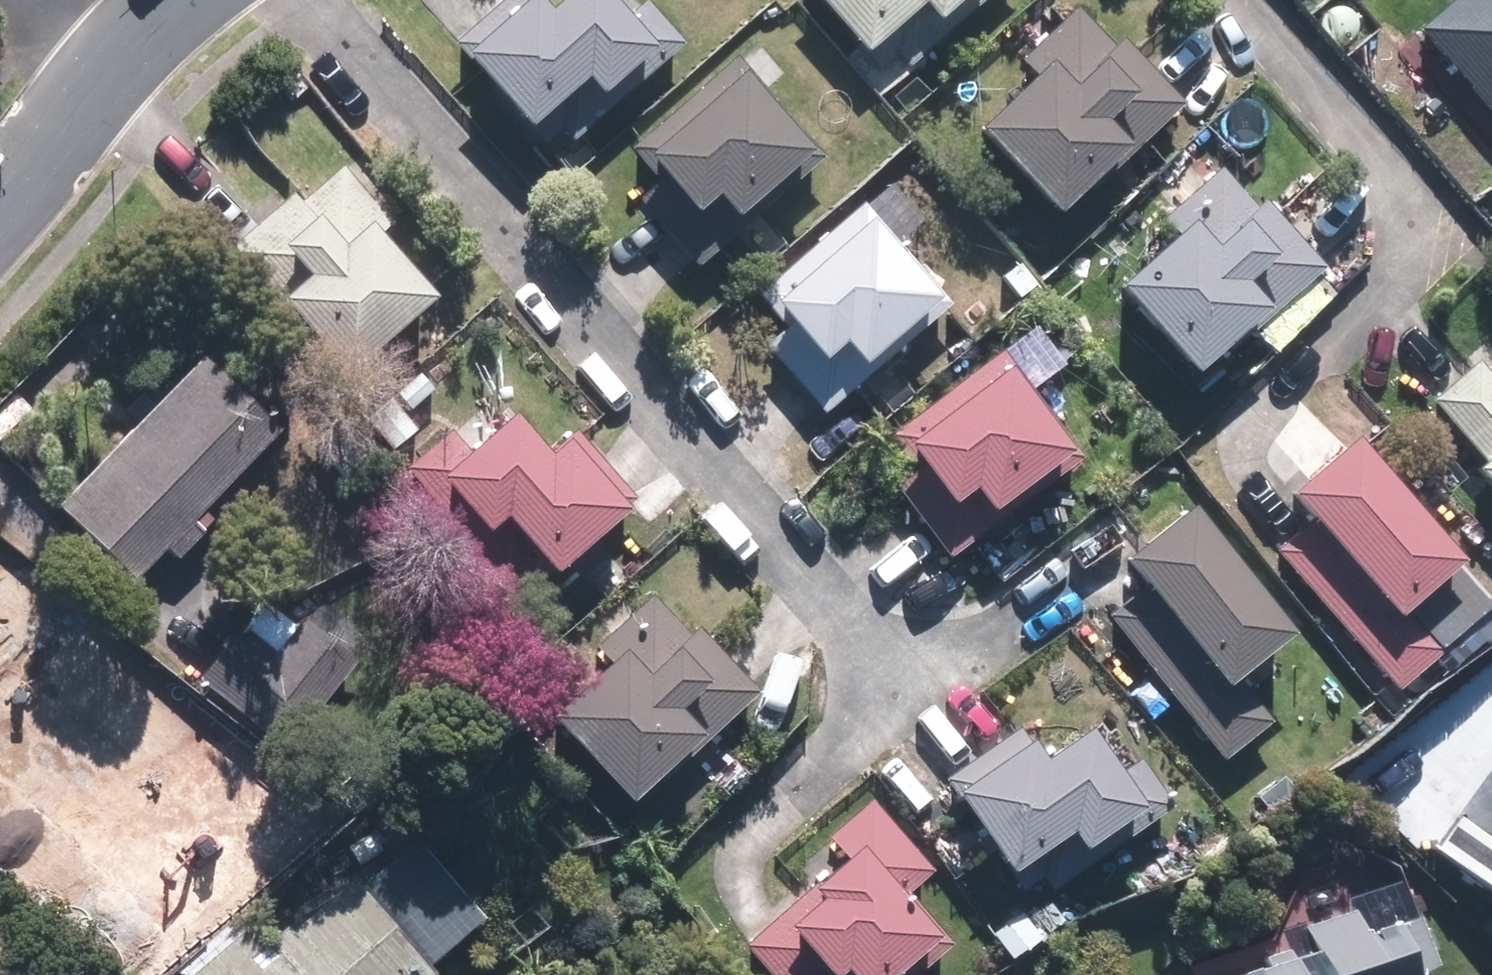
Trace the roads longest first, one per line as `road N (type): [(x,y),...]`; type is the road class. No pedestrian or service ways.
road 1 (residential): [(0,188),(172,0)]

